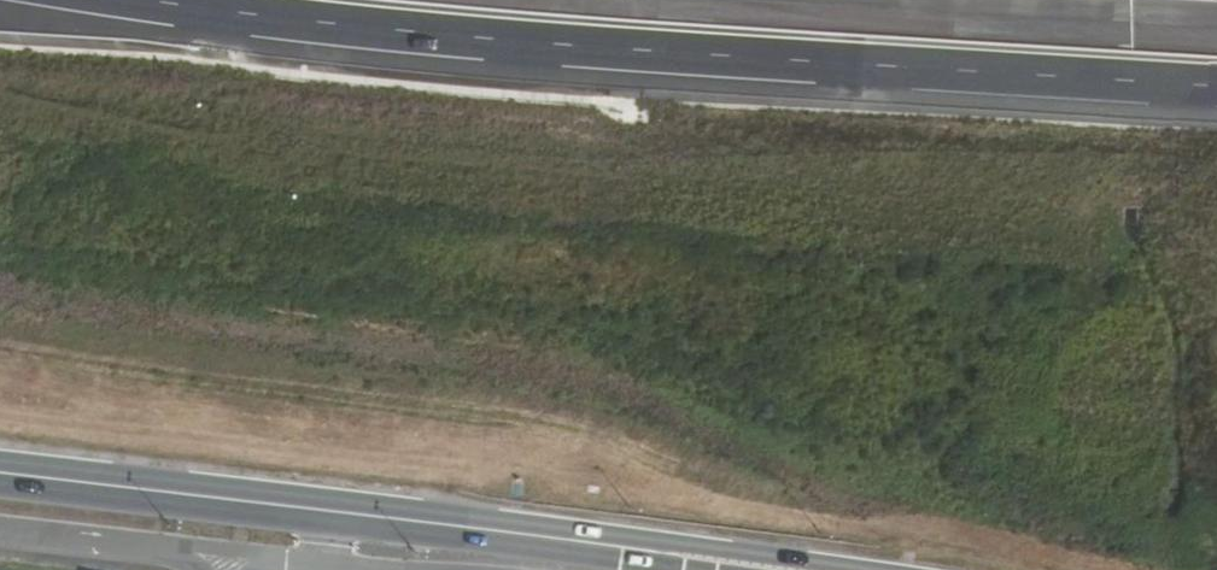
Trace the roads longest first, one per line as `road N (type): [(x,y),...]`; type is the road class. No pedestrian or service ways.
road 1 (trunk): [(163,0),(346,27),(1216,91)]
road 2 (unclassified): [(0,476),(804,569)]

